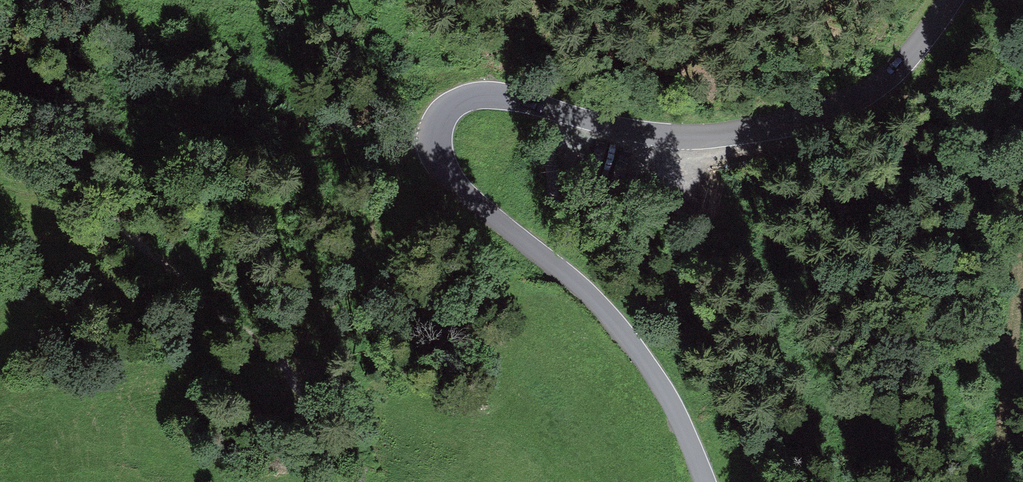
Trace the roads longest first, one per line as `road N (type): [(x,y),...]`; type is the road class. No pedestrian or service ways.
road 1 (tertiary): [(704,481),(659,378),(607,315),(446,178),(433,147),(435,121),(479,95),(669,137),(766,128),(879,83),(949,0)]
road 2 (track): [(70,173),(433,132)]

